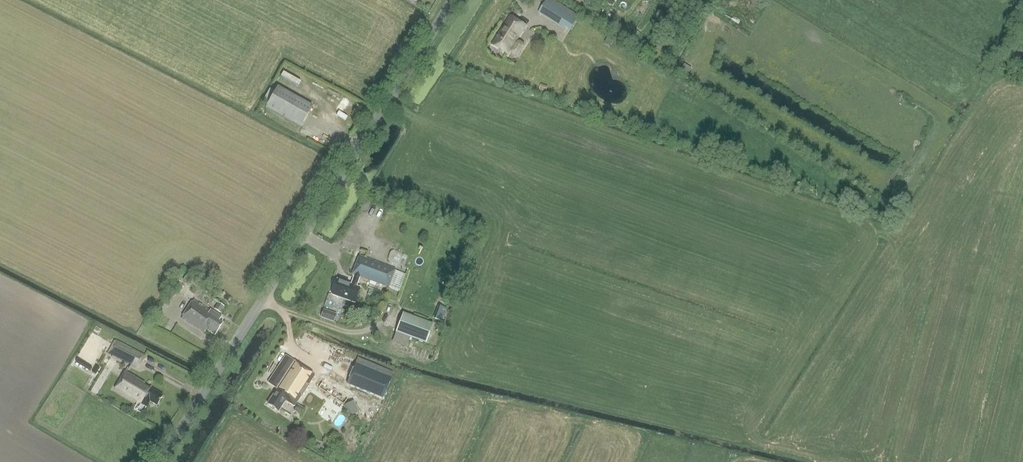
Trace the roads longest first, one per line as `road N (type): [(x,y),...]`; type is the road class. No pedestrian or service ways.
road 1 (unclassified): [(161,461),(454,0)]

